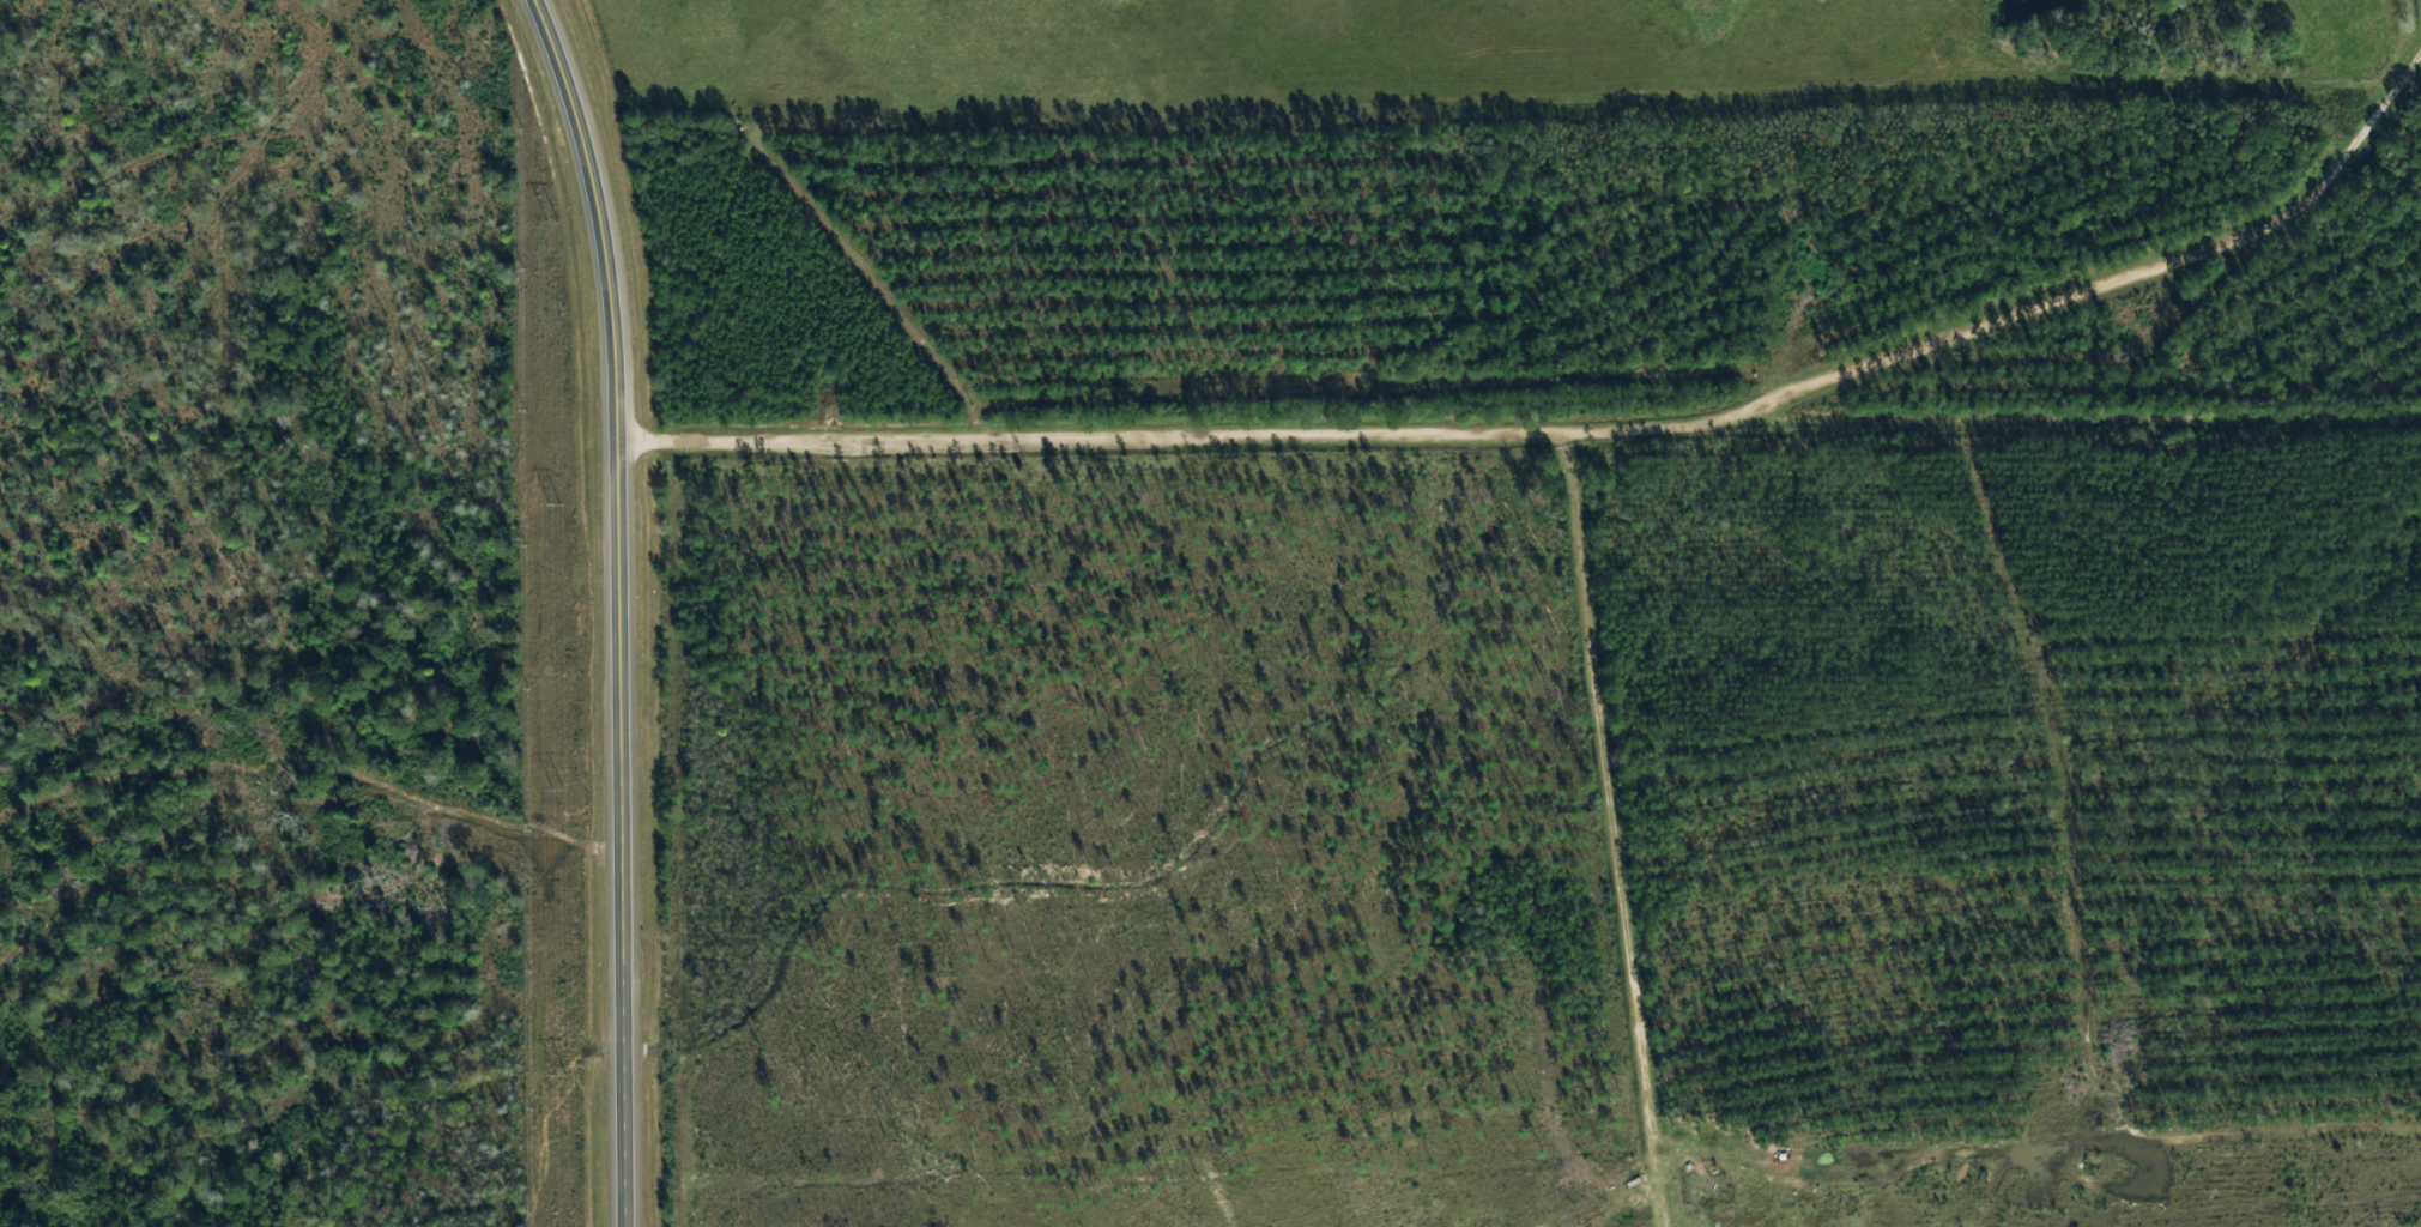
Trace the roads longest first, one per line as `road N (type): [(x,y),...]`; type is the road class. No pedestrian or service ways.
road 1 (secondary): [(536,0),(595,189),(615,339),(625,1226)]
road 2 (residential): [(1860,397),(2420,397)]

